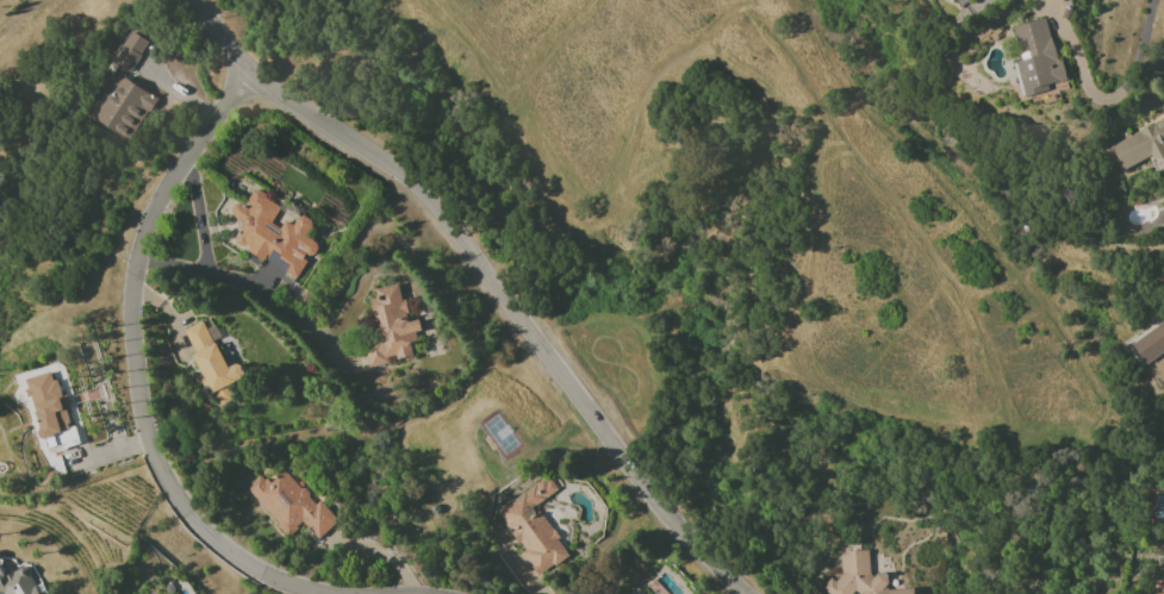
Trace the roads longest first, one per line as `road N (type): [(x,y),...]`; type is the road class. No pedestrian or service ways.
road 1 (tertiary): [(746,593),(671,524),(430,202),(394,169),(248,77),(196,0)]
road 2 (residential): [(248,77),(164,190),(136,258),(129,306),(144,429),(193,524),(263,575),(332,593)]

